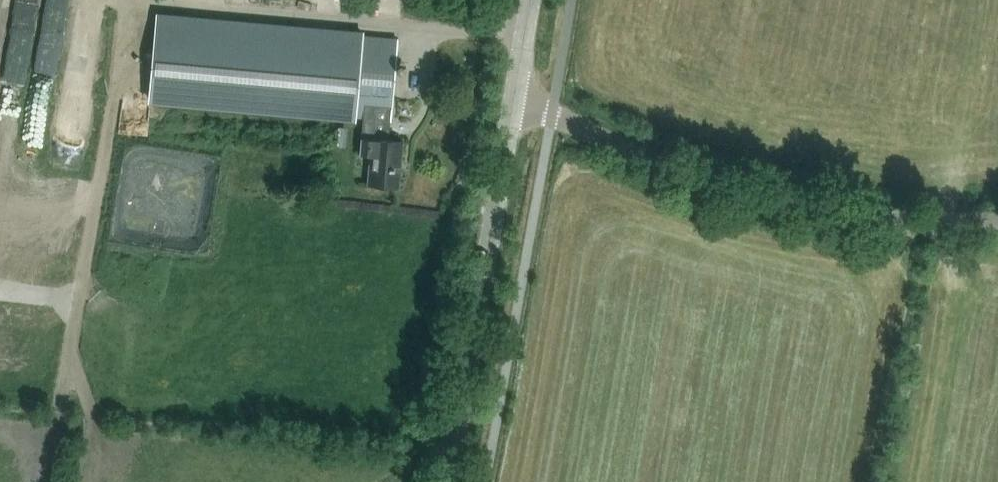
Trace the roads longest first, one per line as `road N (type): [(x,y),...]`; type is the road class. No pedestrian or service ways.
road 1 (unclassified): [(513,102),(781,203),(900,222),(997,220)]
road 2 (tertiary): [(444,481),(513,102)]

